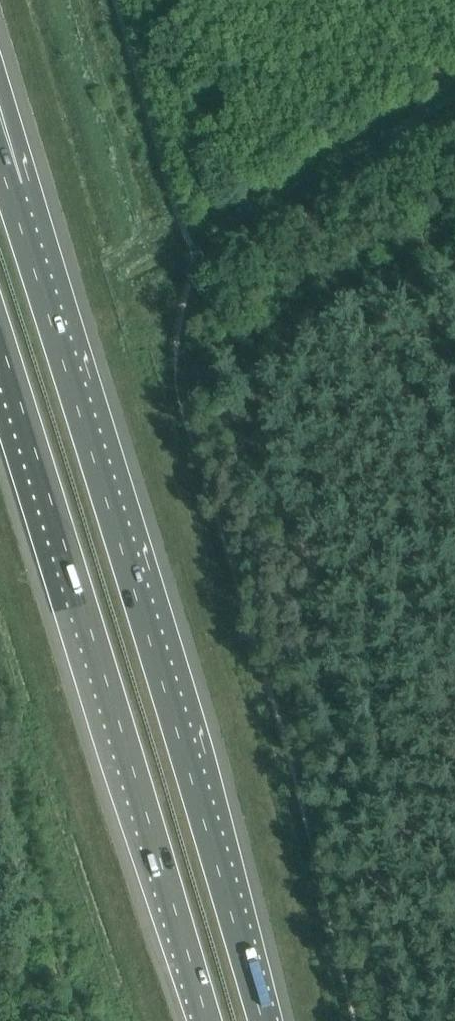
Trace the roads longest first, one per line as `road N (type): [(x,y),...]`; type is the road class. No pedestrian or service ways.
road 1 (track): [(194,266),(177,388),(360,1020)]
road 2 (motorway): [(262,1020),(49,309)]
road 3 (motorway): [(0,335),(209,1020)]
road 4 (track): [(454,120),(194,266)]
road 5 (motorway): [(49,309),(30,181),(0,77)]
road 6 (motorway): [(49,309),(0,160)]

